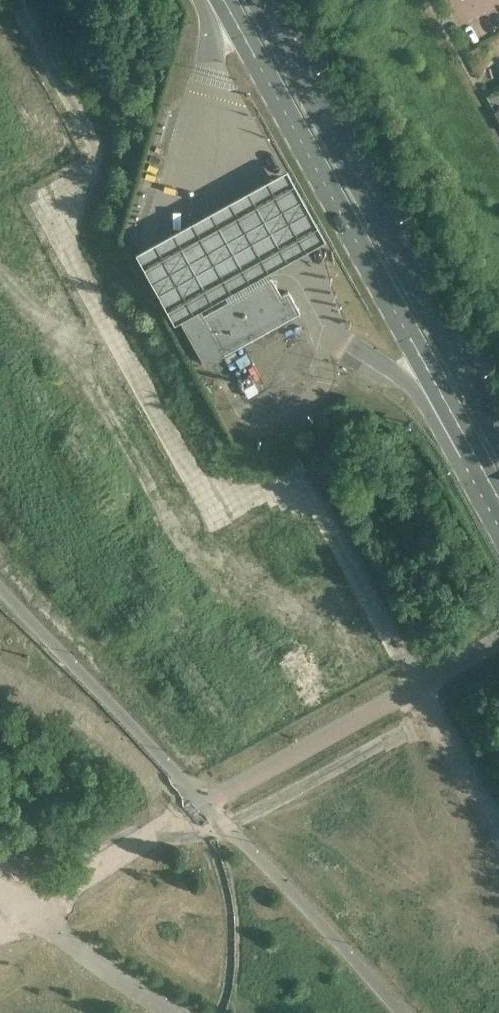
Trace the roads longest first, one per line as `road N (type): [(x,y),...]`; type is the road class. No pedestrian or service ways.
road 1 (trunk): [(224,0),(487,478)]
road 2 (trunk): [(498,436),(258,0)]
road 3 (trunk): [(351,344),(416,392),(457,463),(487,478)]

